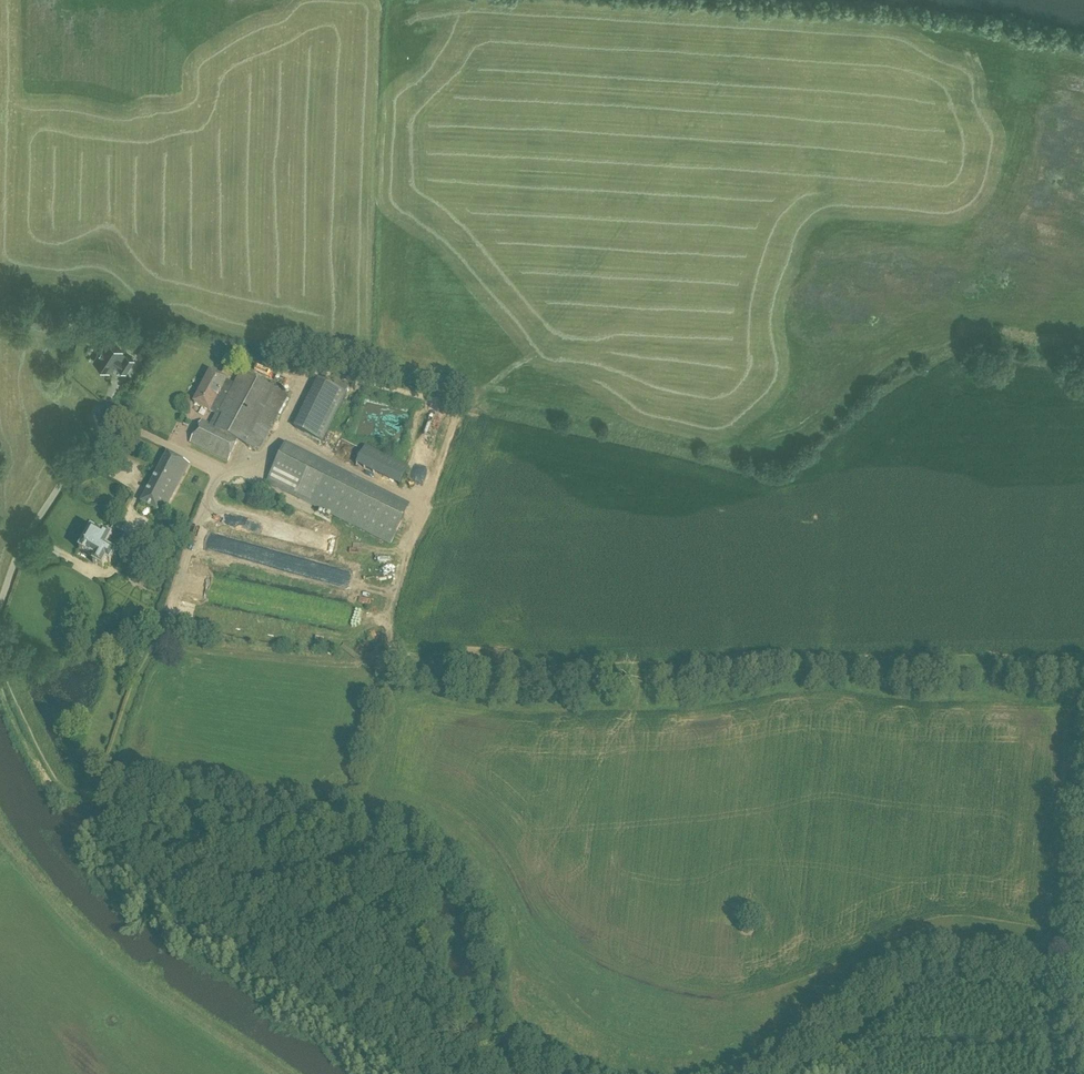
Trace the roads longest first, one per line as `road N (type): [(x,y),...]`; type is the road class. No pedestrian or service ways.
road 1 (track): [(0,844),(32,893),(106,964),(260,1073)]
road 2 (track): [(1083,659),(889,663)]

